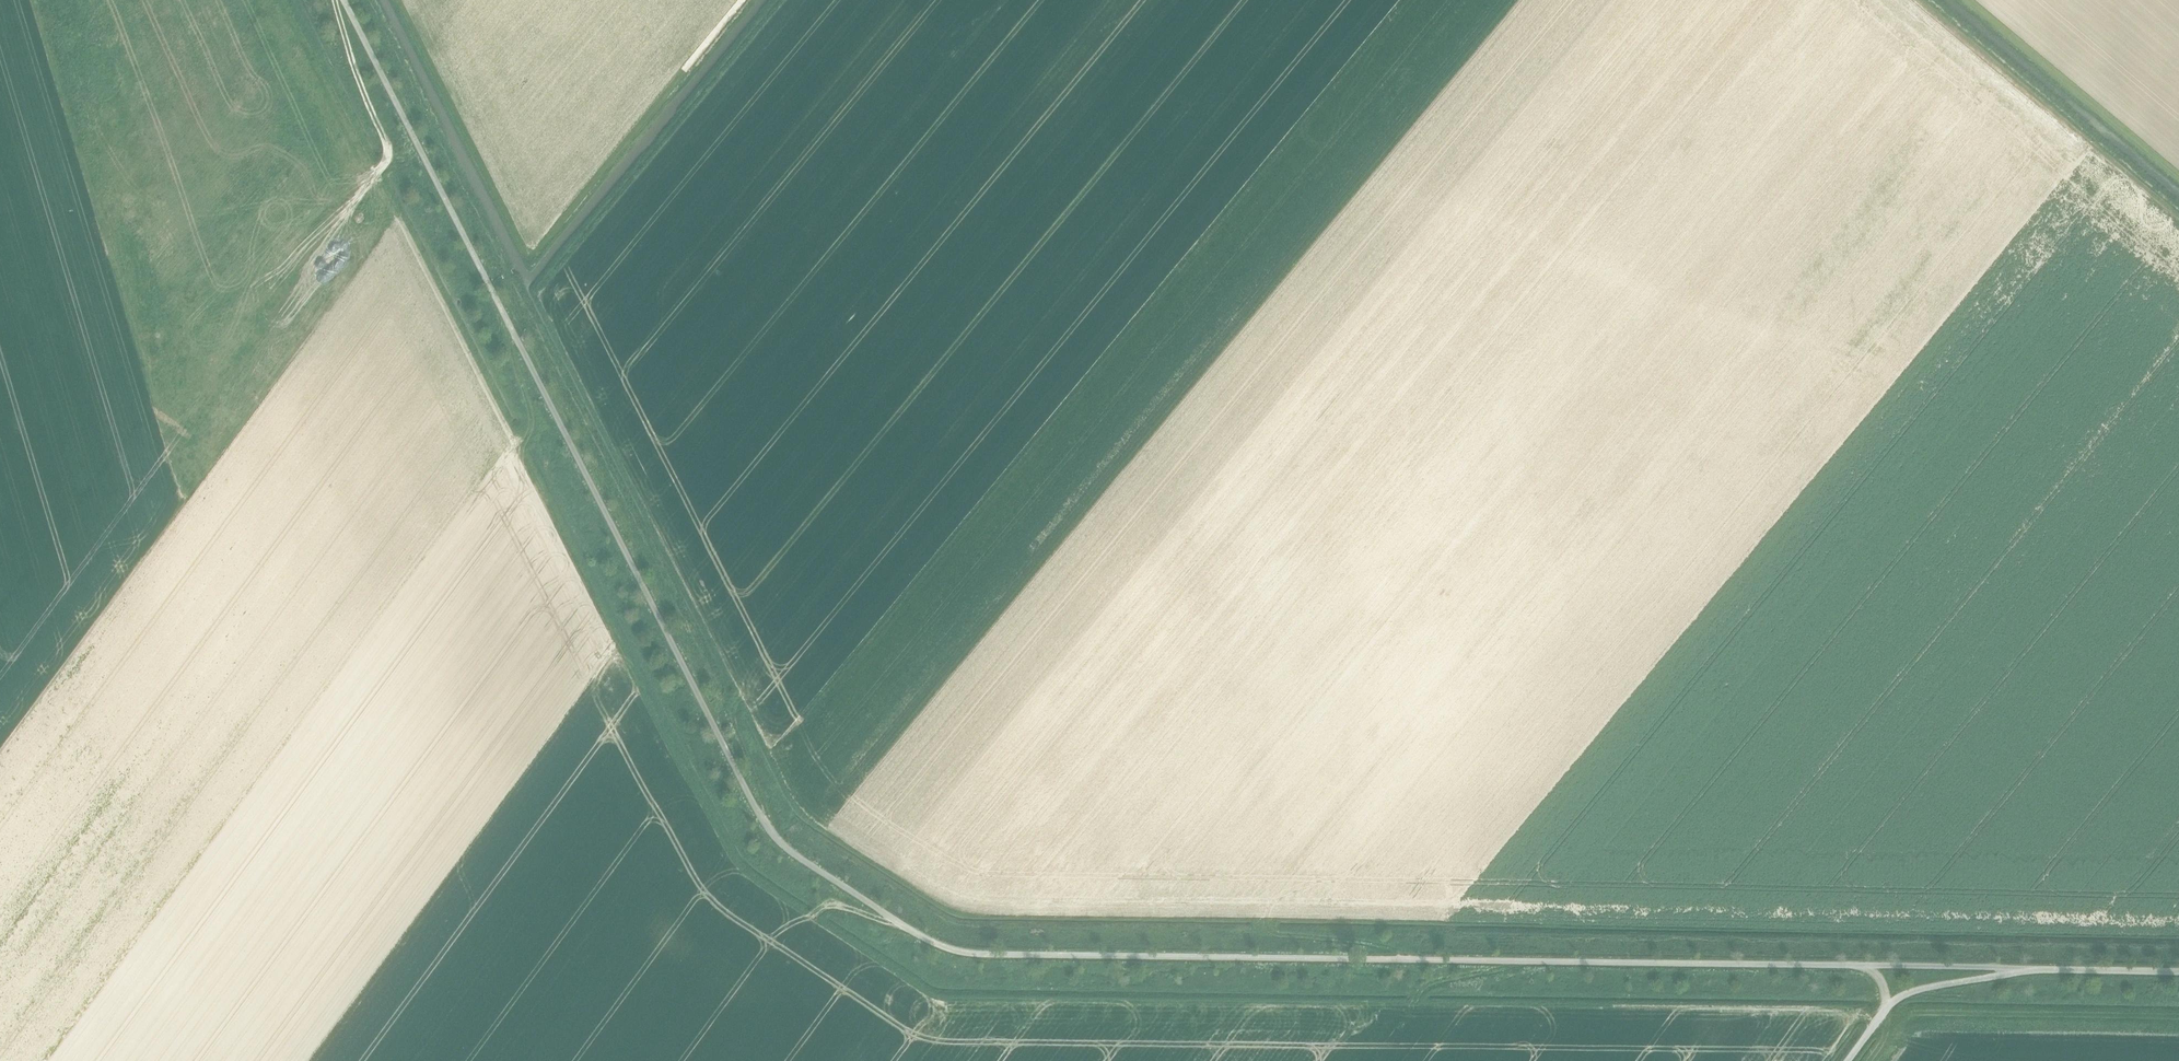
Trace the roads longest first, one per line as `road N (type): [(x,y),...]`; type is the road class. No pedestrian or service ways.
road 1 (unclassified): [(1866,966),(980,955),(928,942),(782,848),(761,821),(343,0)]
road 2 (track): [(1918,0),(2178,219)]
road 3 (unclassified): [(2018,970),(2178,971)]
road 4 (unclassified): [(1866,966),(2018,970)]
road 5 (unclassified): [(1889,1004),(2018,970)]

